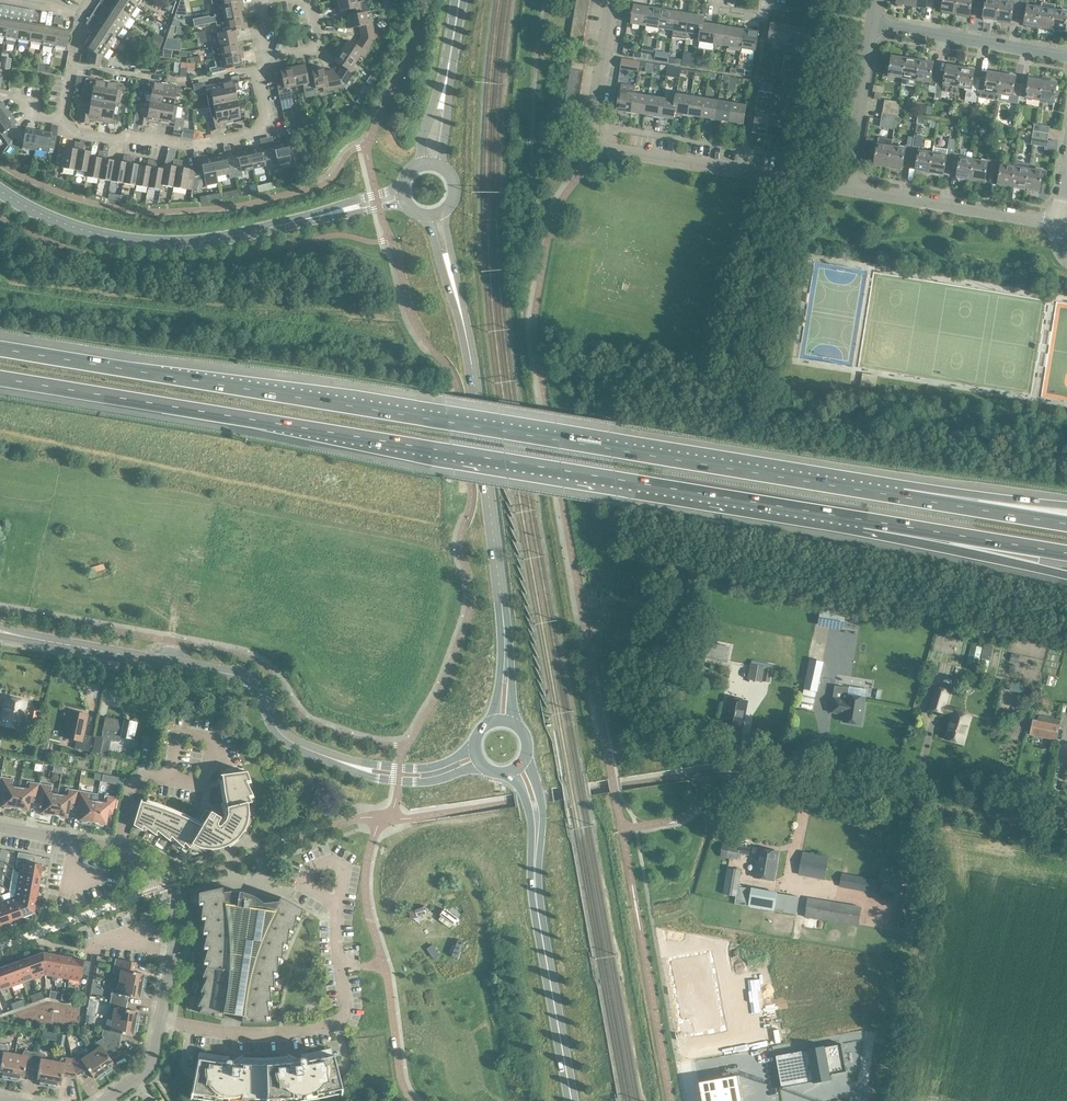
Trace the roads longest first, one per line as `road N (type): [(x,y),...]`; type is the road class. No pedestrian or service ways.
road 1 (motorway): [(905,498),(0,349)]
road 2 (motorway): [(0,381),(855,518)]
road 3 (tertiary): [(503,720),(508,661),(491,500),(464,330),(435,215)]
road 4 (tertiary): [(401,197),(225,238),(154,242),(80,229),(0,191)]
road 5 (residential): [(842,187),(603,146),(593,127),(613,0)]
road 6 (residential): [(320,755),(283,737),(242,677),(0,632)]
road 7 (residential): [(1066,832),(733,772)]
road 8 (residential): [(161,1022),(263,1034),(343,1019),(338,905)]
road 9 (residential): [(62,122),(74,132),(118,141),(128,135),(188,146),(269,130),(256,69)]
road 10 (tertiary): [(535,874),(571,1100)]
road 11 (motorway): [(855,518),(1066,575)]
road 12 (residential): [(1055,224),(842,187)]
road 13 (motorway): [(855,518),(1066,553)]
road 14 (residential): [(1066,57),(870,25)]
road 15 (residential): [(320,755),(363,774),(419,783),(483,767)]
road 16 (tertiary): [(434,165),(459,0)]
road 17 (residential): [(870,25),(842,187)]
road 18 (motorway): [(1066,524),(905,498)]
road 19 (motorway): [(1066,506),(905,498)]
road 20 (residential): [(474,747),(421,768),(320,755)]
road 21 (residential): [(173,955),(170,907),(119,848)]
road 22 (residential): [(119,848),(0,829)]

